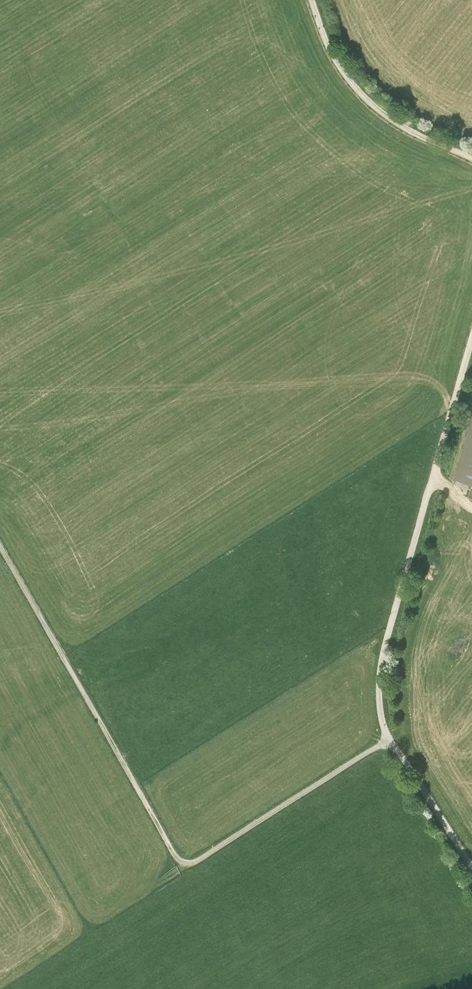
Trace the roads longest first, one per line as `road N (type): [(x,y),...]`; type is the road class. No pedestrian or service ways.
road 1 (track): [(388,740),(190,870),(0,545)]
road 2 (track): [(388,740),(379,709),(384,649),(471,333)]
road 3 (track): [(312,0),(336,60),(368,99),(404,127),(471,158)]
road 4 (track): [(471,867),(388,740)]

